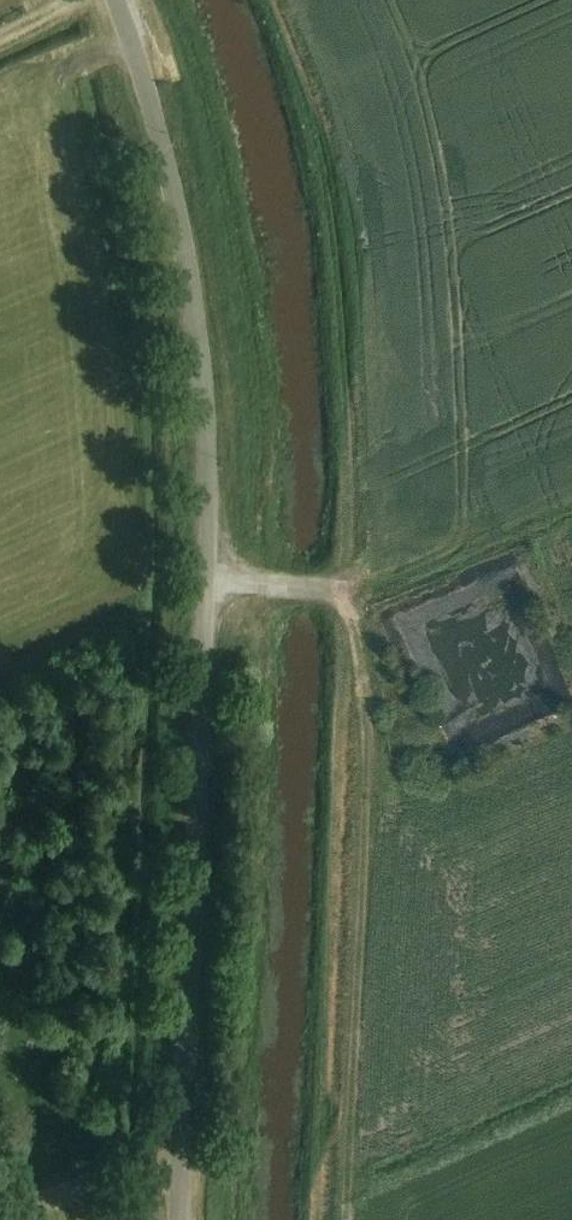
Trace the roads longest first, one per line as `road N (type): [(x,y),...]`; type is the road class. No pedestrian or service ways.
road 1 (tertiary): [(180,1219),(206,582),(202,386),(169,176),(115,0)]
road 2 (track): [(346,1219),(367,753),(356,630),(323,593),(206,582)]

